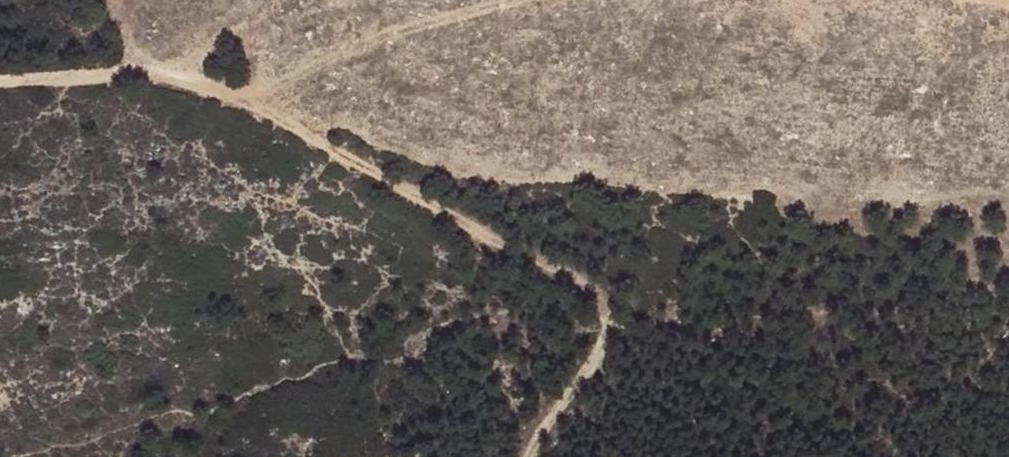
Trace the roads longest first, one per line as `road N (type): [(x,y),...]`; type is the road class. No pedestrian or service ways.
road 1 (track): [(526,456),(603,343),(593,290),(197,78),(155,68),(0,80)]
road 2 (track): [(577,0),(379,35),(239,97)]

